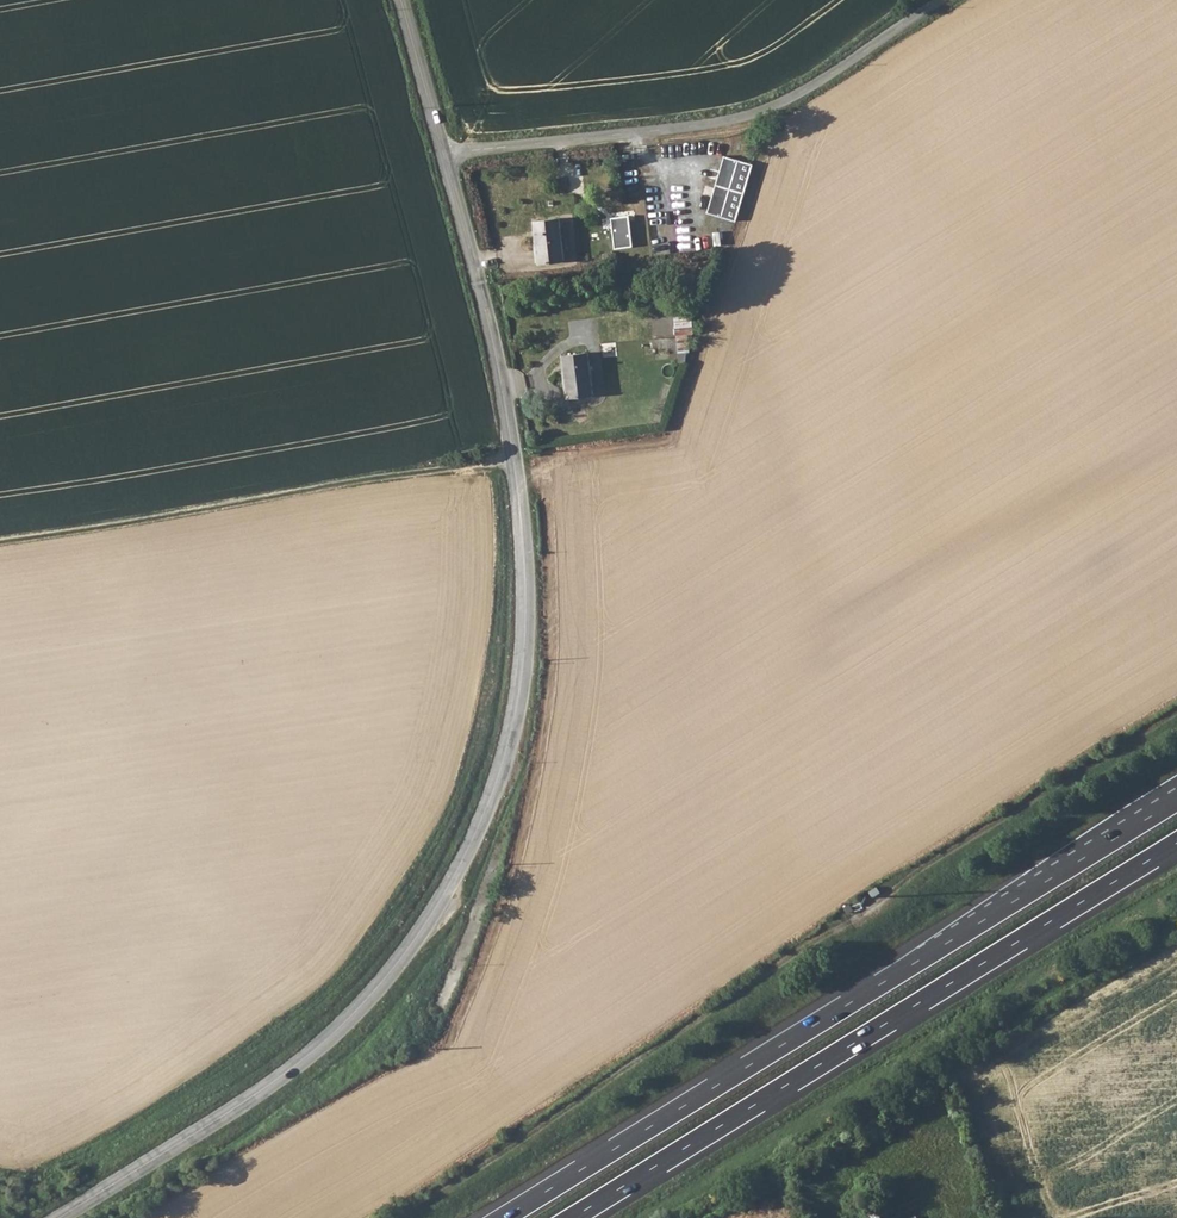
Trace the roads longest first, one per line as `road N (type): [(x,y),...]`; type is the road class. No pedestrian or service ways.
road 1 (tertiary): [(59,1217),(276,1082),(371,993),(458,874),(511,745),(526,606),(516,459),(444,156)]
road 2 (motorway): [(1176,800),(503,1217)]
road 3 (motorway): [(570,1217),(1176,842)]
road 4 (unclassified): [(444,156),(717,128),(765,116),(806,98),(949,0)]
road 5 (track): [(0,545),(516,459)]
road 6 (tertiary): [(444,156),(402,0)]

